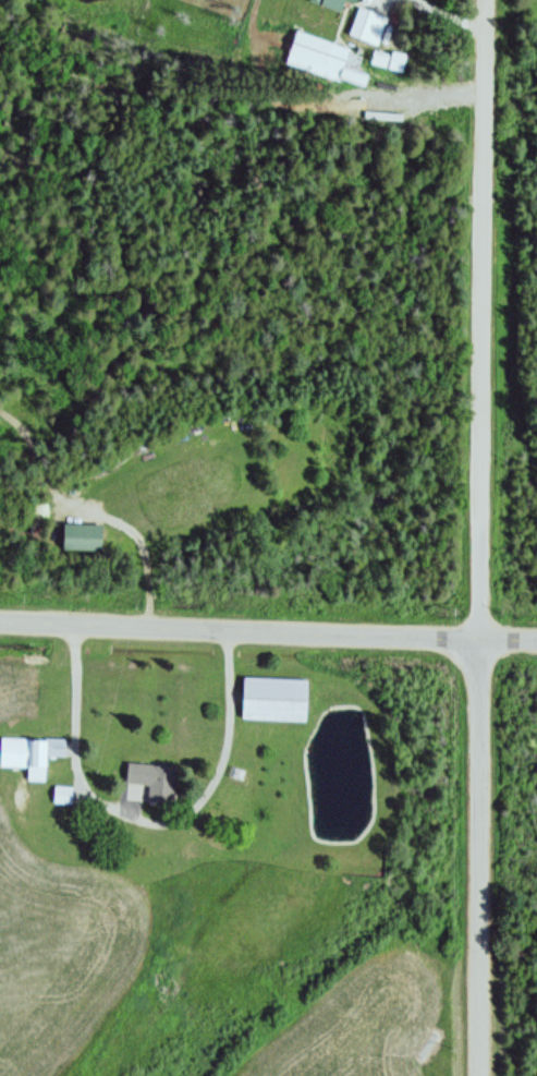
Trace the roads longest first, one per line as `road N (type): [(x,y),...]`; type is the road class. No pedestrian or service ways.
road 1 (residential): [(479,1075),(486,0)]
road 2 (secondary): [(536,641),(0,622)]

